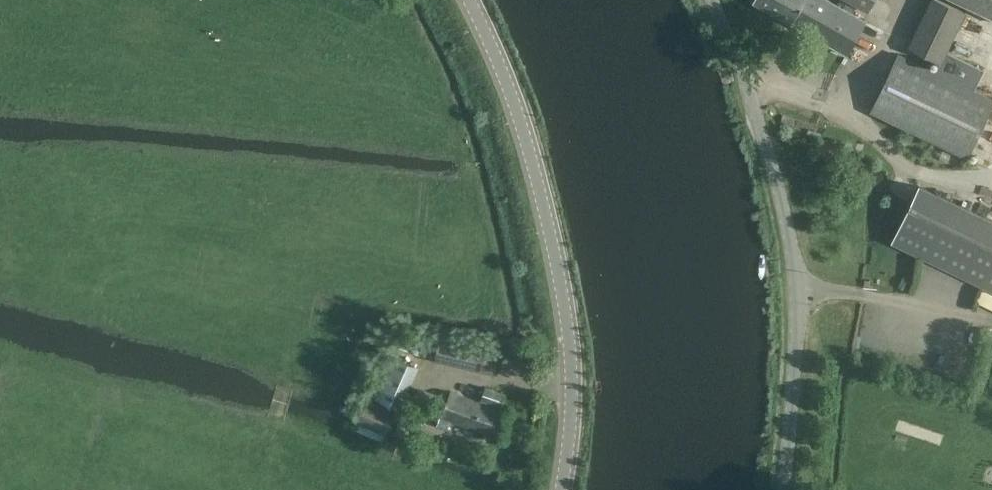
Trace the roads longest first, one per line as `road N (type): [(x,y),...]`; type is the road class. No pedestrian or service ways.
road 1 (tertiary): [(564,489),(574,417),(569,313),(535,161),(470,0)]
road 2 (unclassified): [(789,489),(804,317),(790,204),(719,0)]
road 3 (track): [(991,188),(901,169),(869,131),(858,88),(817,64),(753,83)]
road 4 (track): [(991,326),(800,287)]

